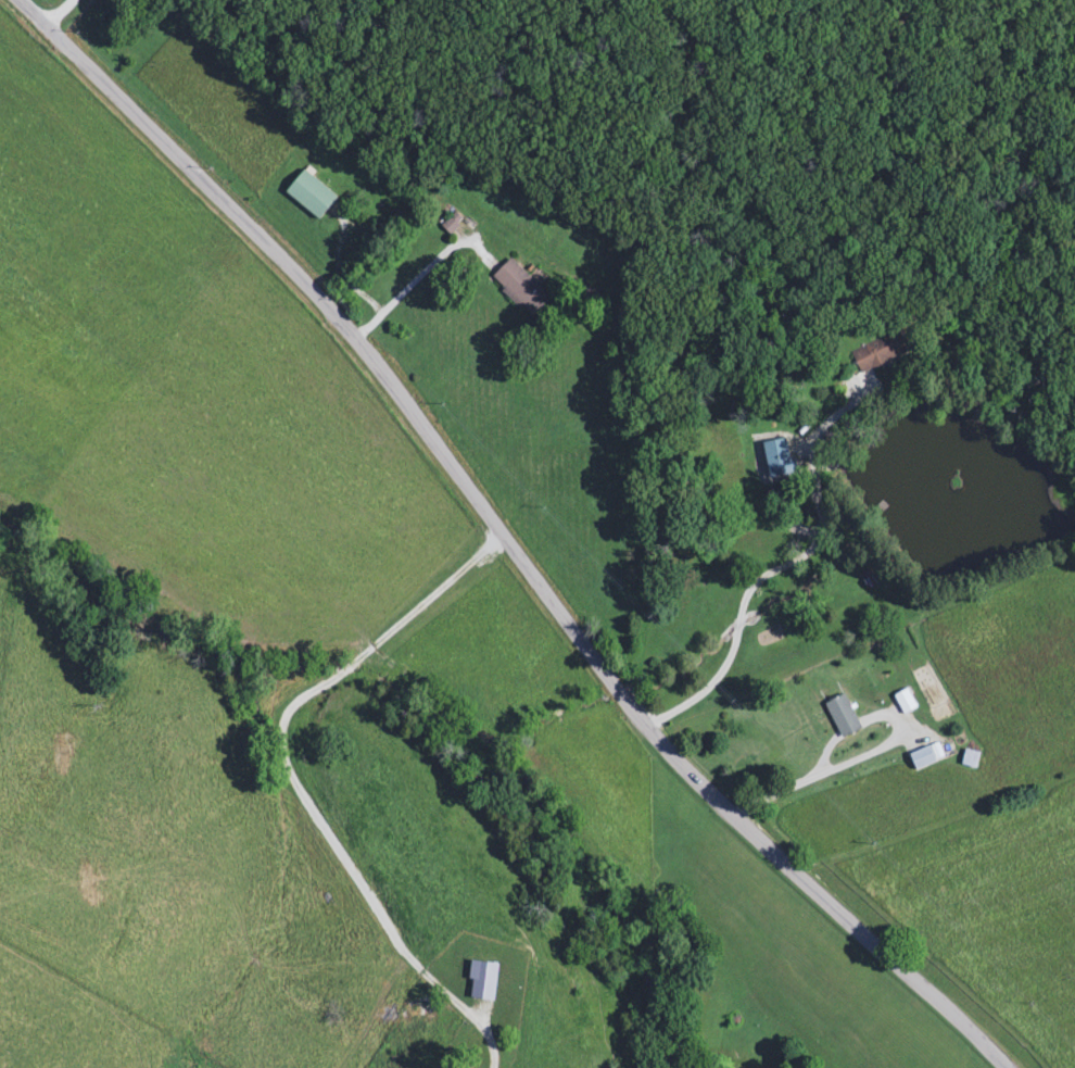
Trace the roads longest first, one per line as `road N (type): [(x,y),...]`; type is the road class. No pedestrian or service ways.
road 1 (residential): [(1008,1067),(685,768),(616,689),(370,353),(21,0)]
road 2 (residential): [(506,536),(389,642),(302,703),(286,734),(303,787),(418,966),(486,1038),(495,1067)]

